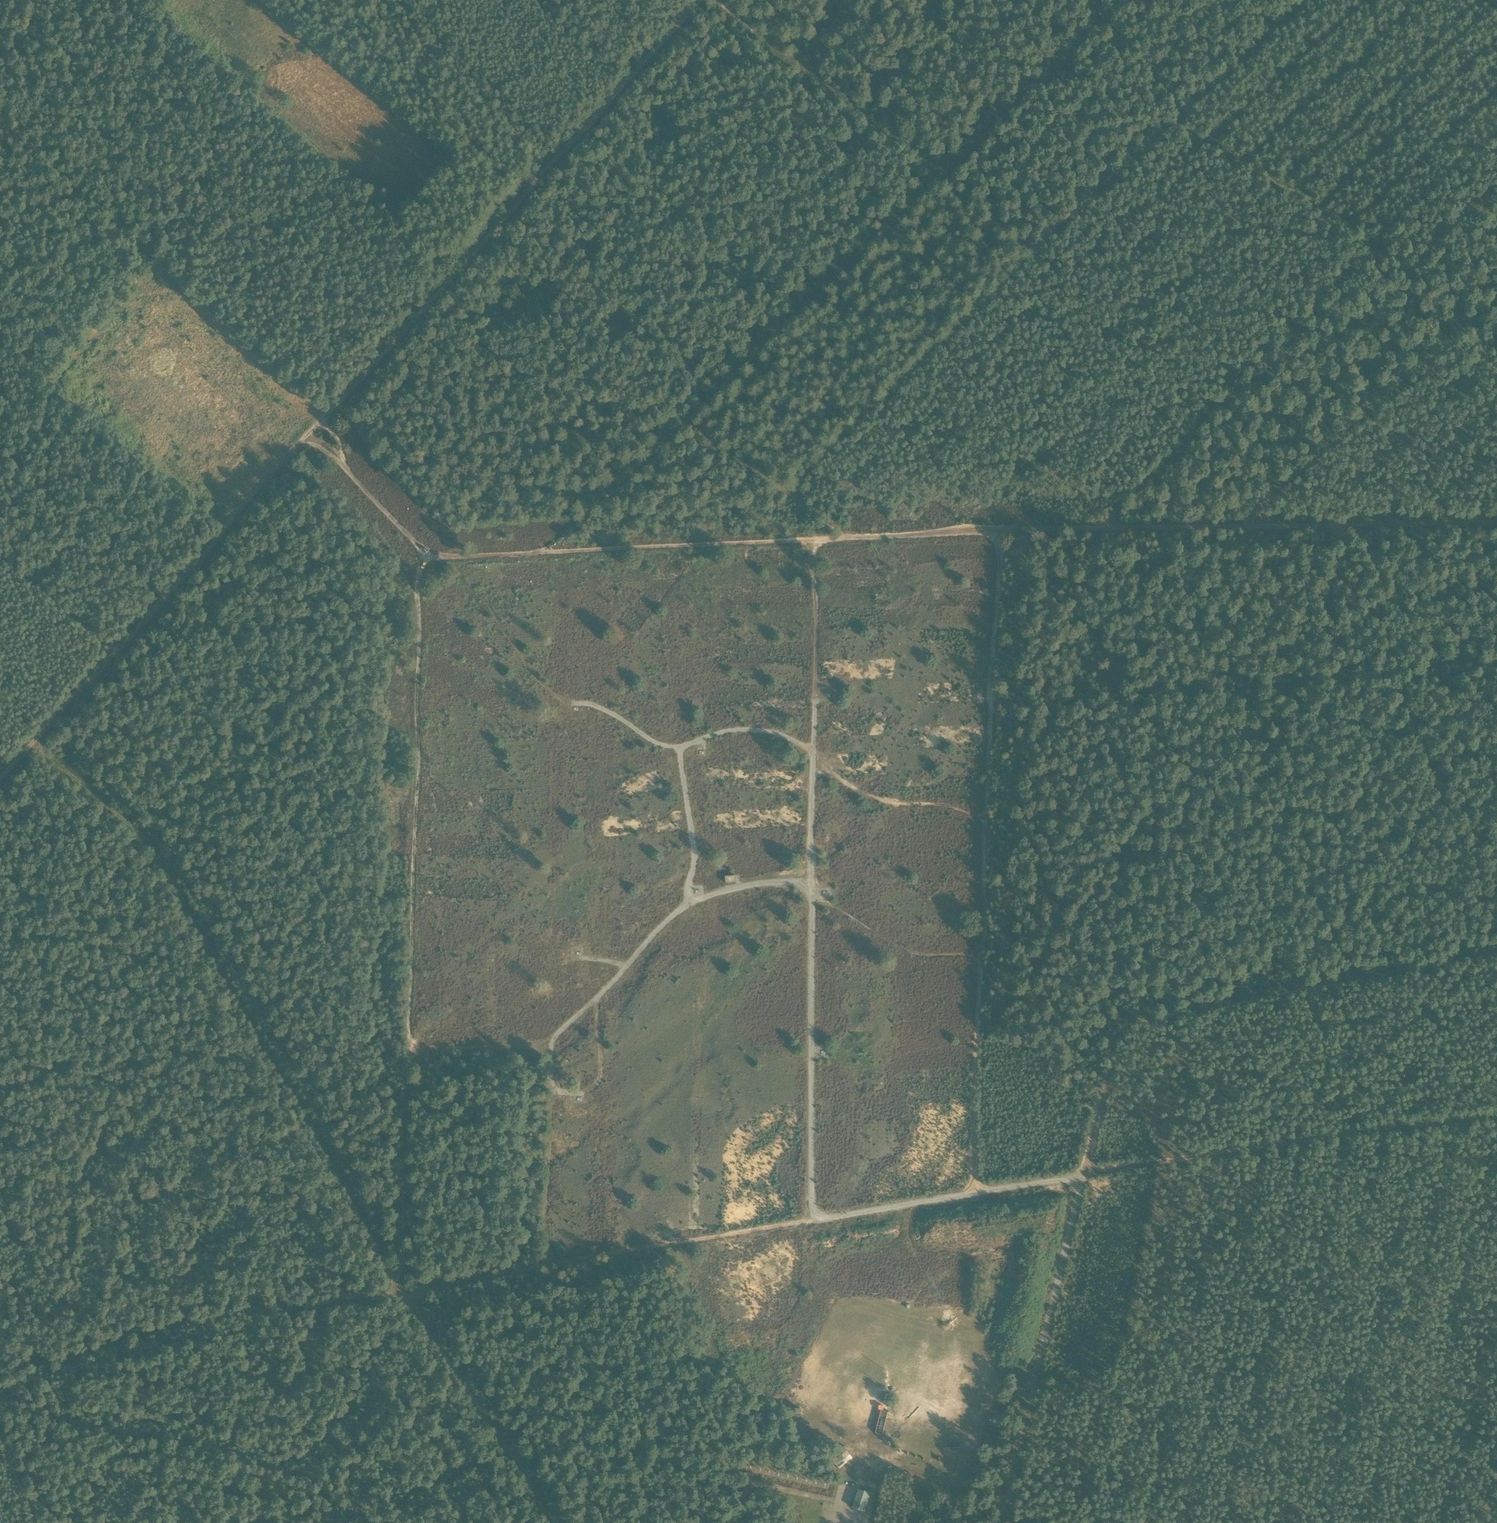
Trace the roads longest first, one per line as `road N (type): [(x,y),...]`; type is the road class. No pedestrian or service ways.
road 1 (track): [(812,883),(692,902),(543,1049),(412,1048),(426,552)]
road 2 (track): [(813,541),(1102,526),(1496,523)]
road 3 (track): [(403,1297),(143,836),(30,745)]
road 4 (track): [(998,530),(975,1195)]
road 5 (track): [(697,0),(309,435)]
road 6 (track): [(1086,1172),(1125,1030),(1496,957)]
road 7 (track): [(118,647),(309,435),(426,552)]
road 8 (track): [(824,1221),(403,1297)]
road 9 (track): [(426,552),(813,541)]
road 10 (track): [(1261,1522),(1320,1144)]
road 11 (track): [(824,1221),(812,1210),(812,883)]
road 12 (track): [(1002,1522),(1081,1192)]
road 13 (track): [(403,1297),(556,1522)]
road 14 (track): [(1081,1192),(1075,1184),(1043,1184),(824,1221)]
road 15 (track): [(1320,1144),(1086,1172)]
road 16 (track): [(812,899),(910,954),(983,958)]
road 17 (track): [(815,766),(865,795),(988,823)]
road 18 (track): [(1496,1117),(1320,1144)]
road 19 (track): [(0,539),(118,647)]
road 20 (track): [(30,745),(118,647)]
road 21 (track): [(816,752),(812,883)]

